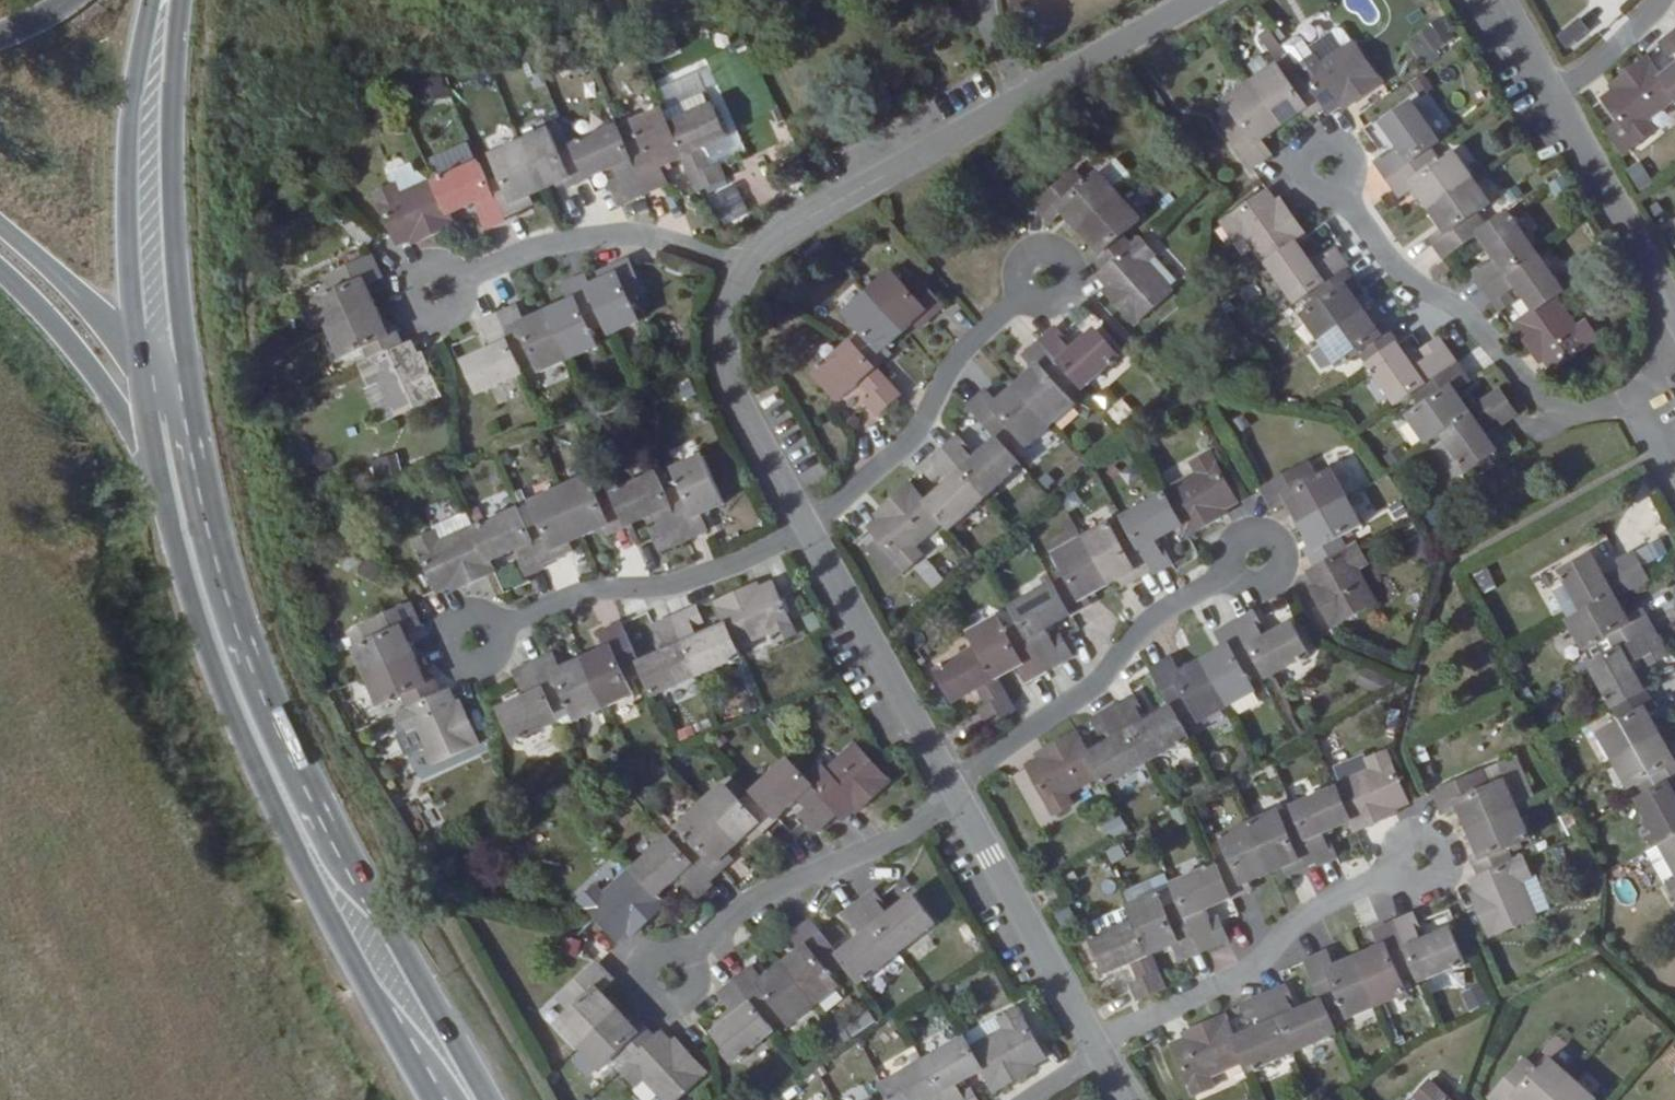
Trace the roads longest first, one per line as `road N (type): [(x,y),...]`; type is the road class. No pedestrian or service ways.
road 1 (primary): [(489,1099),(304,776),(229,605),(193,420)]
road 2 (primary): [(148,439),(186,596),(257,772),(431,1099)]
road 3 (residential): [(1321,168),(1407,275),(1468,310),(1537,389),(1582,411),(1625,406),(1674,364)]
road 4 (primary): [(193,420),(168,85),(178,0)]
road 5 (residential): [(1257,557),(1161,614),(1075,698),(956,786)]
road 6 (residential): [(1417,863),(1312,911),(1244,973),(1097,1048)]
road 7 (residential): [(460,644),(586,592),(669,589),(747,562),(808,528)]
road 8 (residential): [(657,991),(755,898),(890,844),(956,786)]
road 9 (primary): [(151,0),(131,97),(126,226),(137,356)]
road 10 (residential): [(1046,270),(964,349),(897,457),(808,528)]
road 11 (residential): [(743,266),(777,234),(1029,93)]
road 12 (residential): [(425,300),(518,255),(612,235),(657,238),(743,266)]
road 13 (residential): [(1097,1048),(956,786)]
road 14 (residential): [(956,786),(808,528)]
road 15 (residential): [(808,528),(730,392),(720,336),(743,266)]
road 16 (residential): [(1674,319),(1553,99)]
road 17 (trunk): [(0,270),(148,439)]
road 18 (residential): [(1029,93),(1198,0)]
road 19 (trunk): [(137,356),(0,228)]
road 20 (residential): [(1660,0),(1553,99)]

